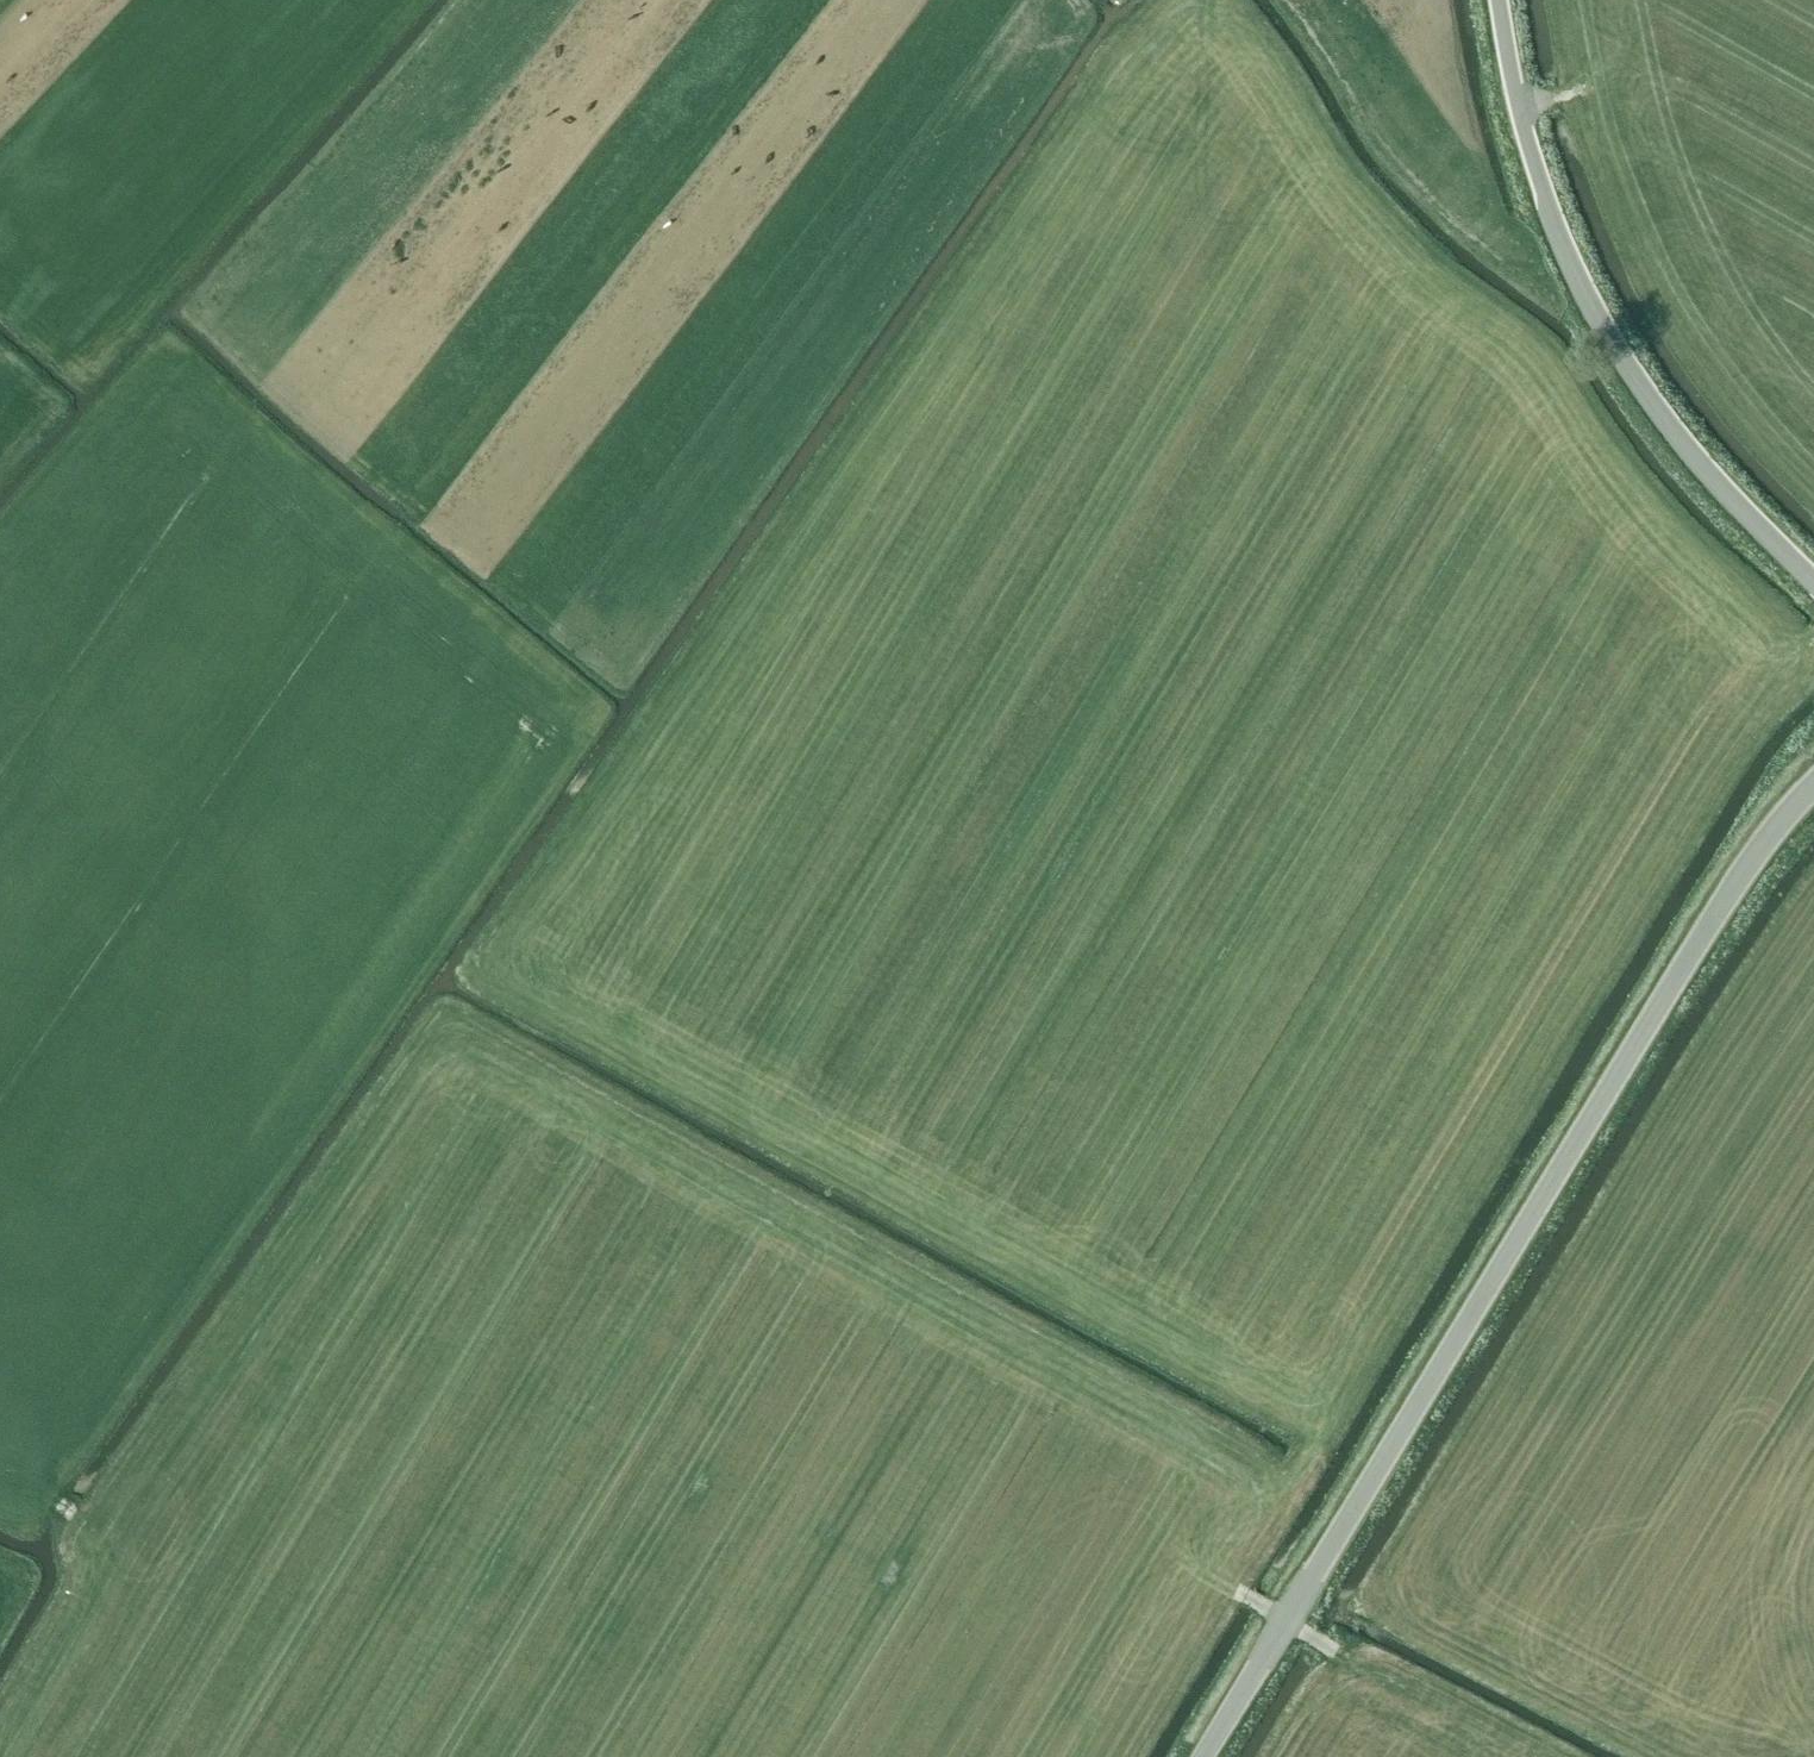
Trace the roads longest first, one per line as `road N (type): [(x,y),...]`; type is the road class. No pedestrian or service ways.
road 1 (tertiary): [(1203,1756),(1695,947),(1781,821),(1813,786)]
road 2 (tertiary): [(1813,582),(1672,430),(1580,286),(1528,144),(1499,0)]

